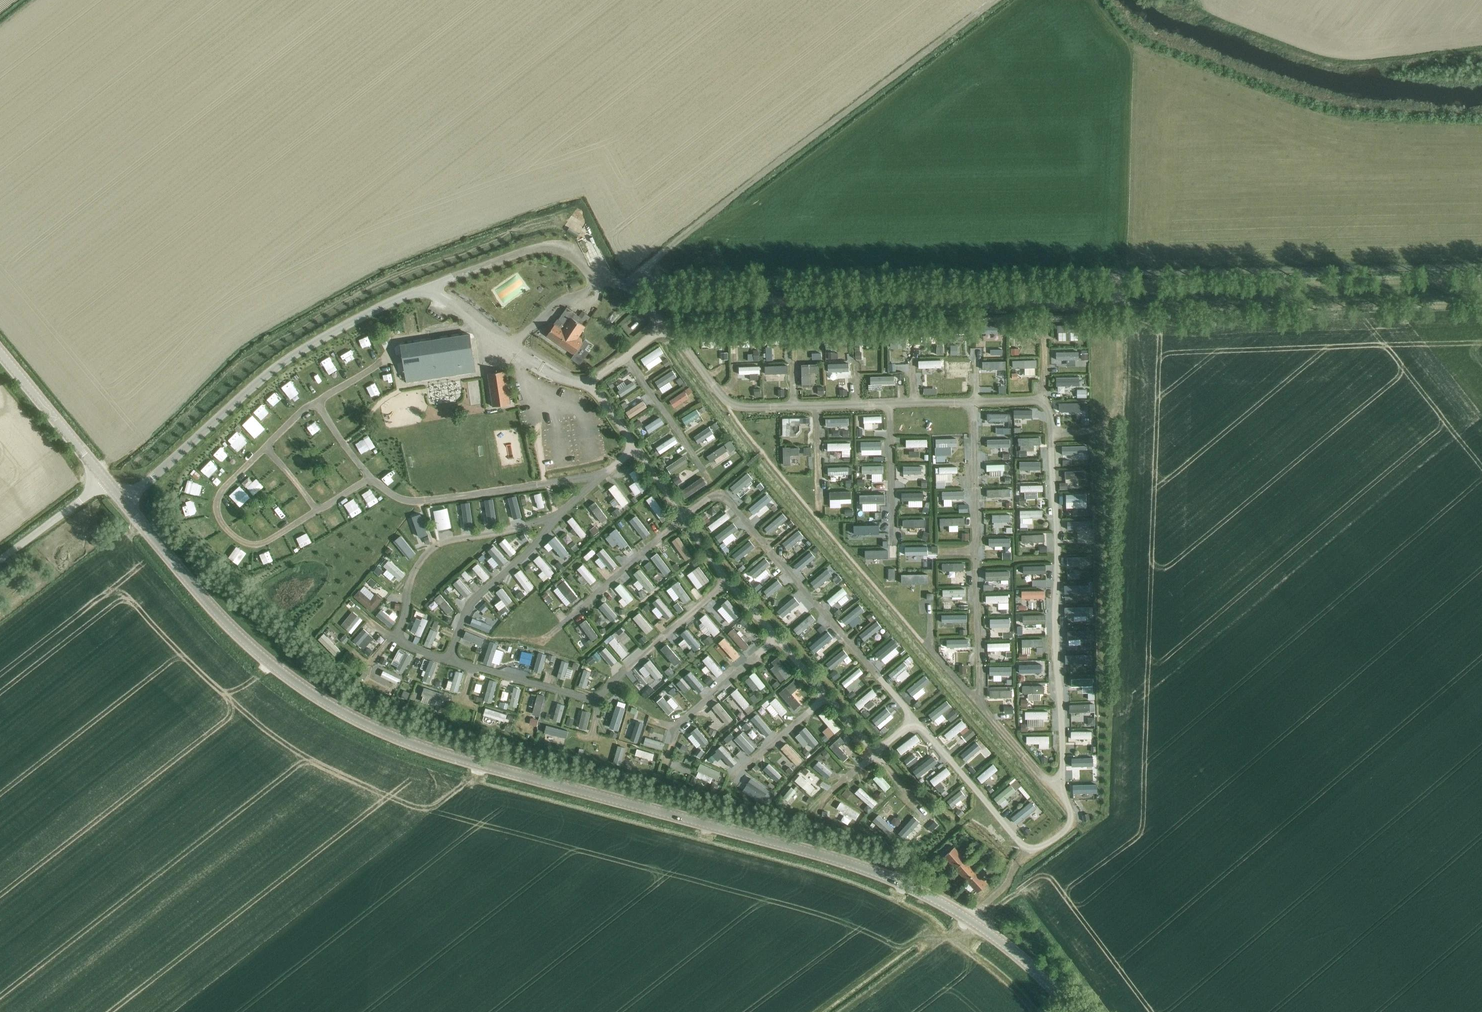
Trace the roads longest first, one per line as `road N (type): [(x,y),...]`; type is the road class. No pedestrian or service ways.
road 1 (tertiary): [(1074,1011),(975,924),(894,880),(370,727),(254,649),(122,500)]
road 2 (track): [(1481,267),(626,281)]
road 3 (track): [(998,0),(626,281)]
road 4 (unclassified): [(122,500),(267,374),(428,285)]
road 5 (track): [(626,281),(592,273),(544,243),(428,285)]
road 6 (tertiary): [(104,479),(0,354)]
road 7 (unclassified): [(0,560),(104,479)]

